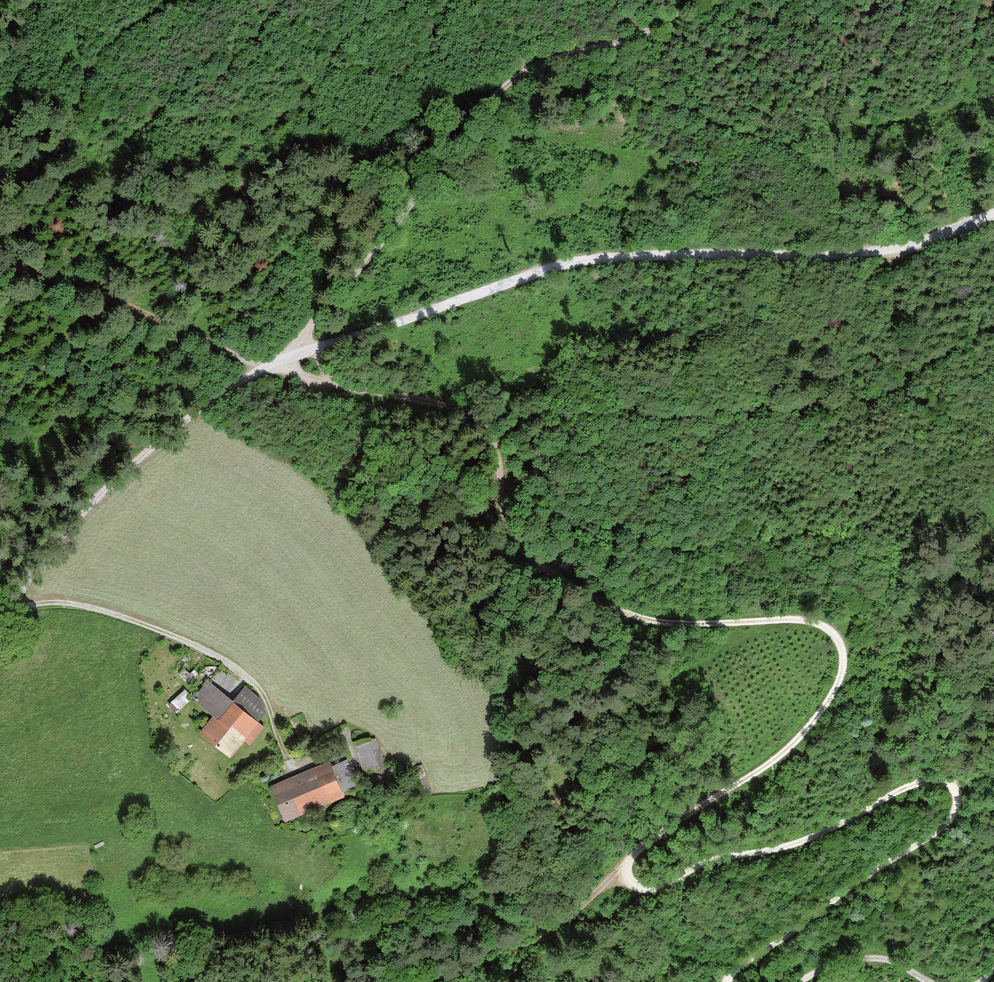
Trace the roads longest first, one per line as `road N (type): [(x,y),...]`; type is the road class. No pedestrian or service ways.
road 1 (track): [(728,981),(730,972),(945,827),(959,803),(955,783),(918,782),(803,841),(705,865),(657,887),(633,886),(624,877),(635,853),(777,759),(812,724),(843,674),(836,639),(796,619),(662,623),(600,601),(529,555),(514,535),(497,444),(466,408),(343,386),(302,375),(285,362)]
road 2 (track): [(993,216),(848,254),(570,265),(318,350)]
road 3 (track): [(466,408),(561,416),(875,404),(896,392),(905,372),(896,247)]
road 4 (track): [(305,354),(314,319),(515,77),(538,62),(638,35),(697,0)]
road 5 (track): [(318,350),(246,379),(149,450),(58,541),(12,607)]
road 6 (track): [(312,752),(293,760),(280,750),(258,687),(176,636),(79,604),(12,607)]
road 7 (track): [(0,263),(120,301),(264,370)]
road 8 (track): [(624,877),(532,945),(424,981)]
road 9 (track): [(926,981),(894,962),(867,958),(801,981)]

